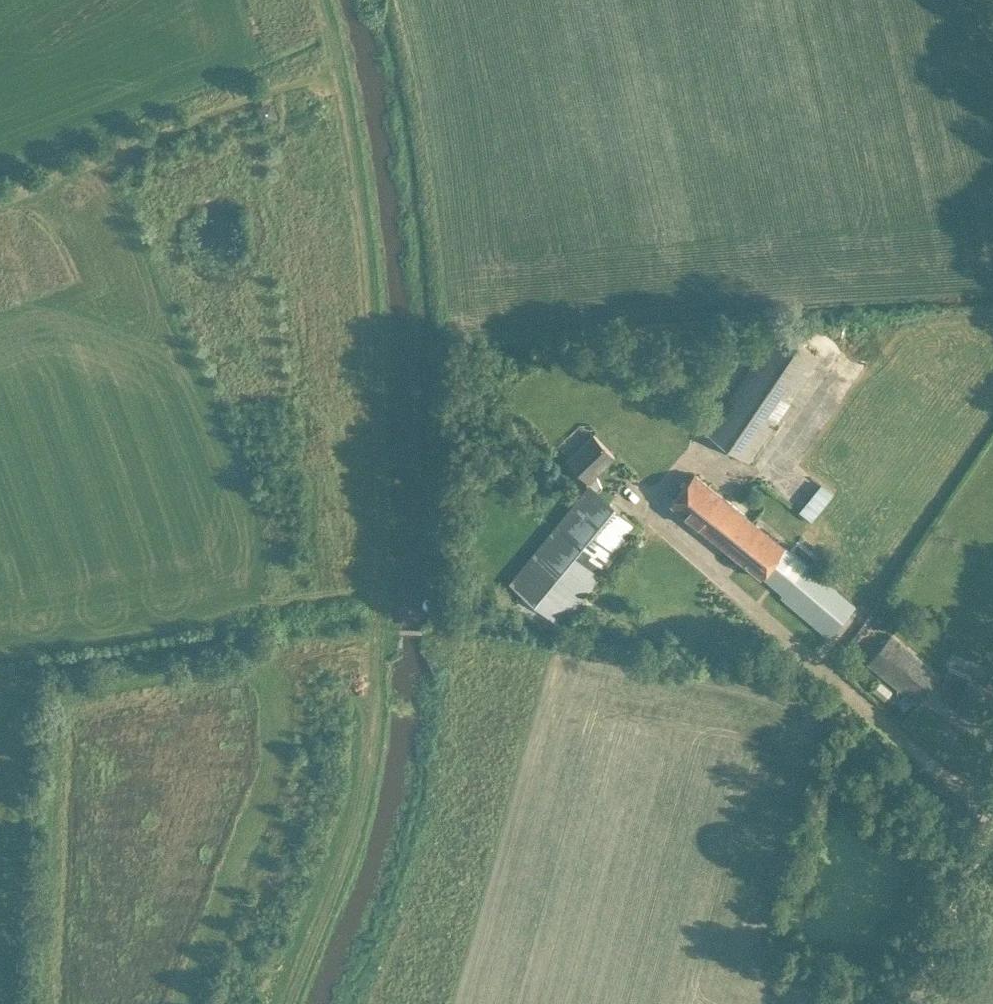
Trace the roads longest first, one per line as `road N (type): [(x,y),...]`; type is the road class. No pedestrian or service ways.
road 1 (track): [(373,607),(356,177),(323,0)]
road 2 (track): [(285,1003),(365,776),(373,607)]
road 3 (unclassified): [(913,1003),(992,816)]

